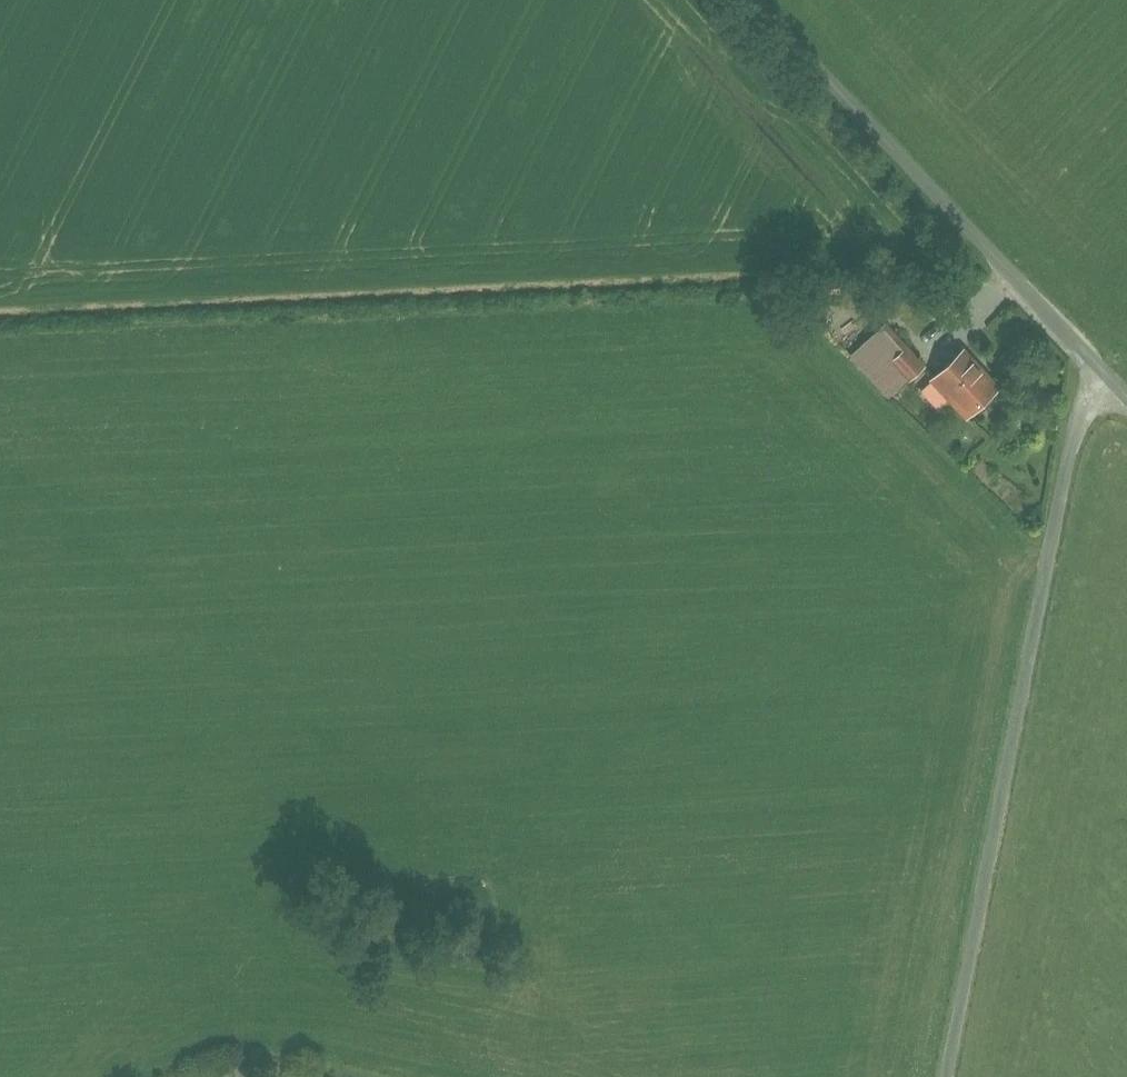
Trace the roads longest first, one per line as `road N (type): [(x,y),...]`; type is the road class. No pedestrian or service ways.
road 1 (unclassified): [(773,0),(1126,379)]

